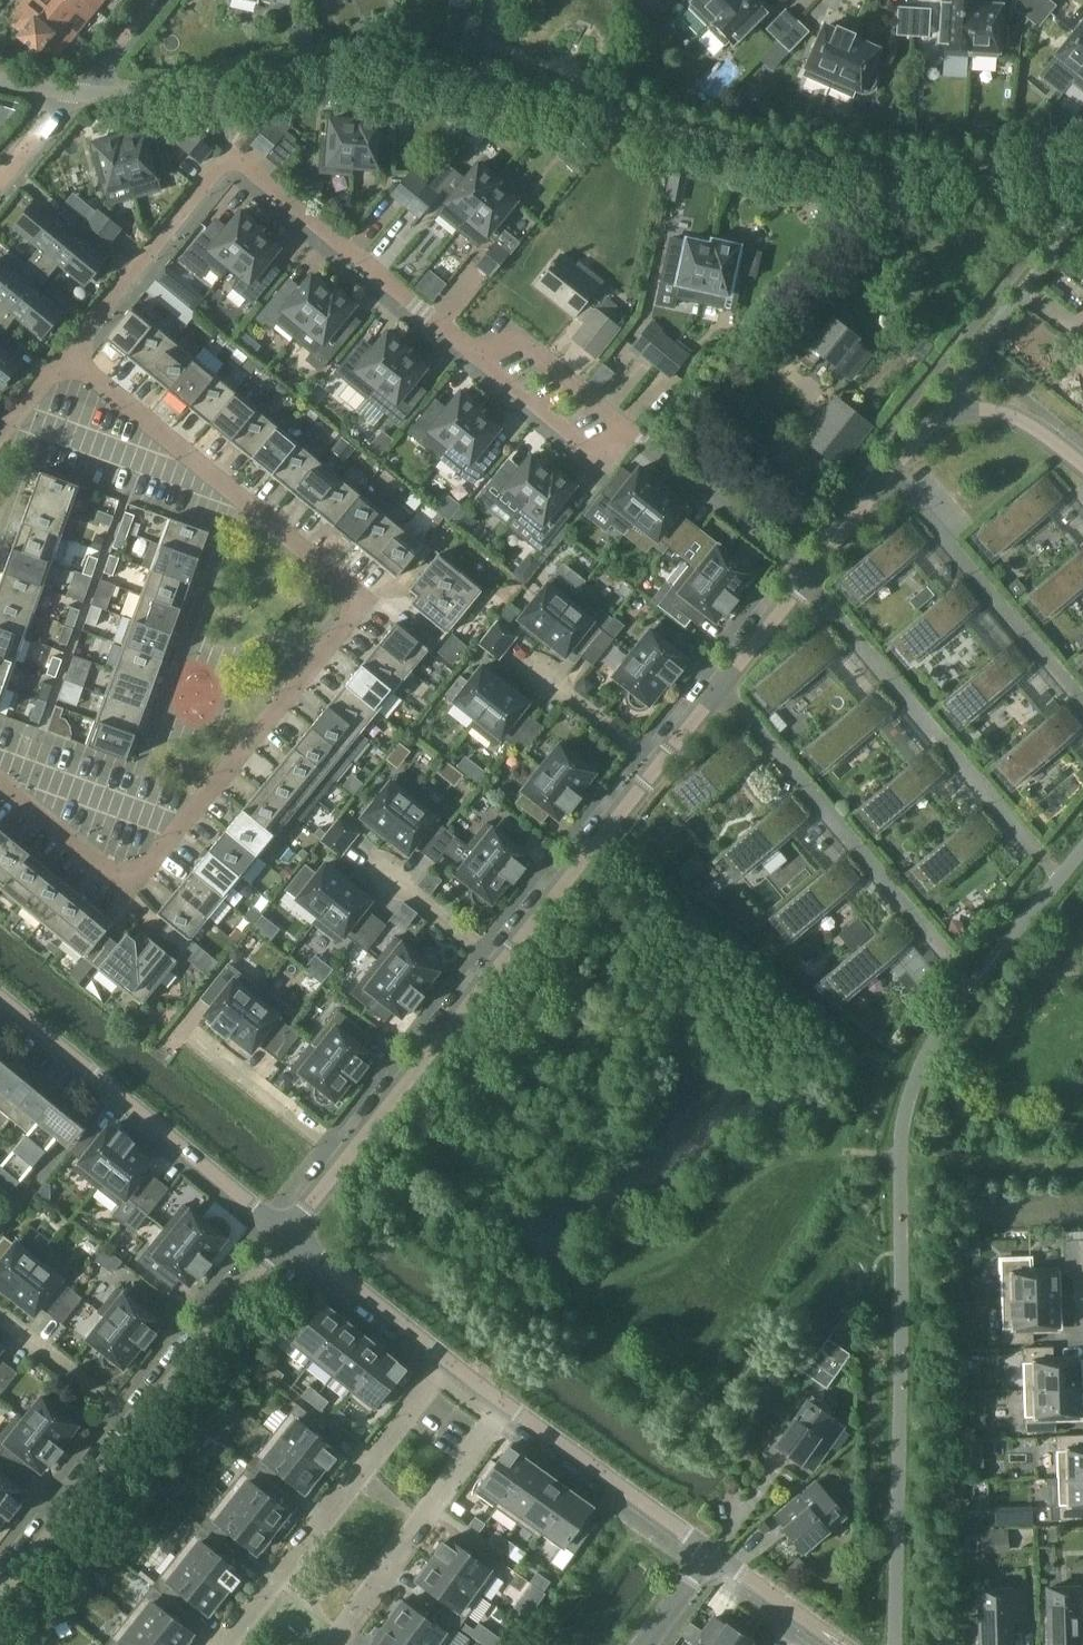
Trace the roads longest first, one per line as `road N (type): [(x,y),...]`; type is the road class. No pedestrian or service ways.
road 1 (residential): [(68,349),(233,151),(805,566)]
road 2 (residential): [(0,778),(130,884),(376,600),(68,349)]
road 3 (residential): [(289,1233),(0,1588)]
road 4 (residential): [(289,1233),(0,999)]
road 5 (residential): [(445,1360),(227,1644)]
road 6 (residential): [(717,680),(948,948)]
road 7 (residential): [(805,566),(1026,835)]
road 8 (residential): [(881,460),(1082,698)]
road 9 (residential): [(332,1644),(508,1404)]
road 10 (residential): [(508,1404),(713,1554)]
road 11 (residential): [(501,962),(655,761)]
road 12 (residential): [(347,1157),(501,962)]
road 13 (residential): [(289,1233),(445,1360)]
road 14 (residential): [(347,1157),(198,1039)]
road 15 (residential): [(978,982),(1082,849)]
road 16 (residential): [(1048,259),(963,365),(966,396)]
road 17 (residential): [(713,1554),(842,1644)]
road 18 (residential): [(501,962),(380,868)]
road 19 (residential): [(655,761),(537,668)]
road 20 (residential): [(717,680),(805,566)]
road 21 (residential): [(966,396),(1045,425),(1082,457)]
road 22 (residential): [(805,566),(881,460)]

